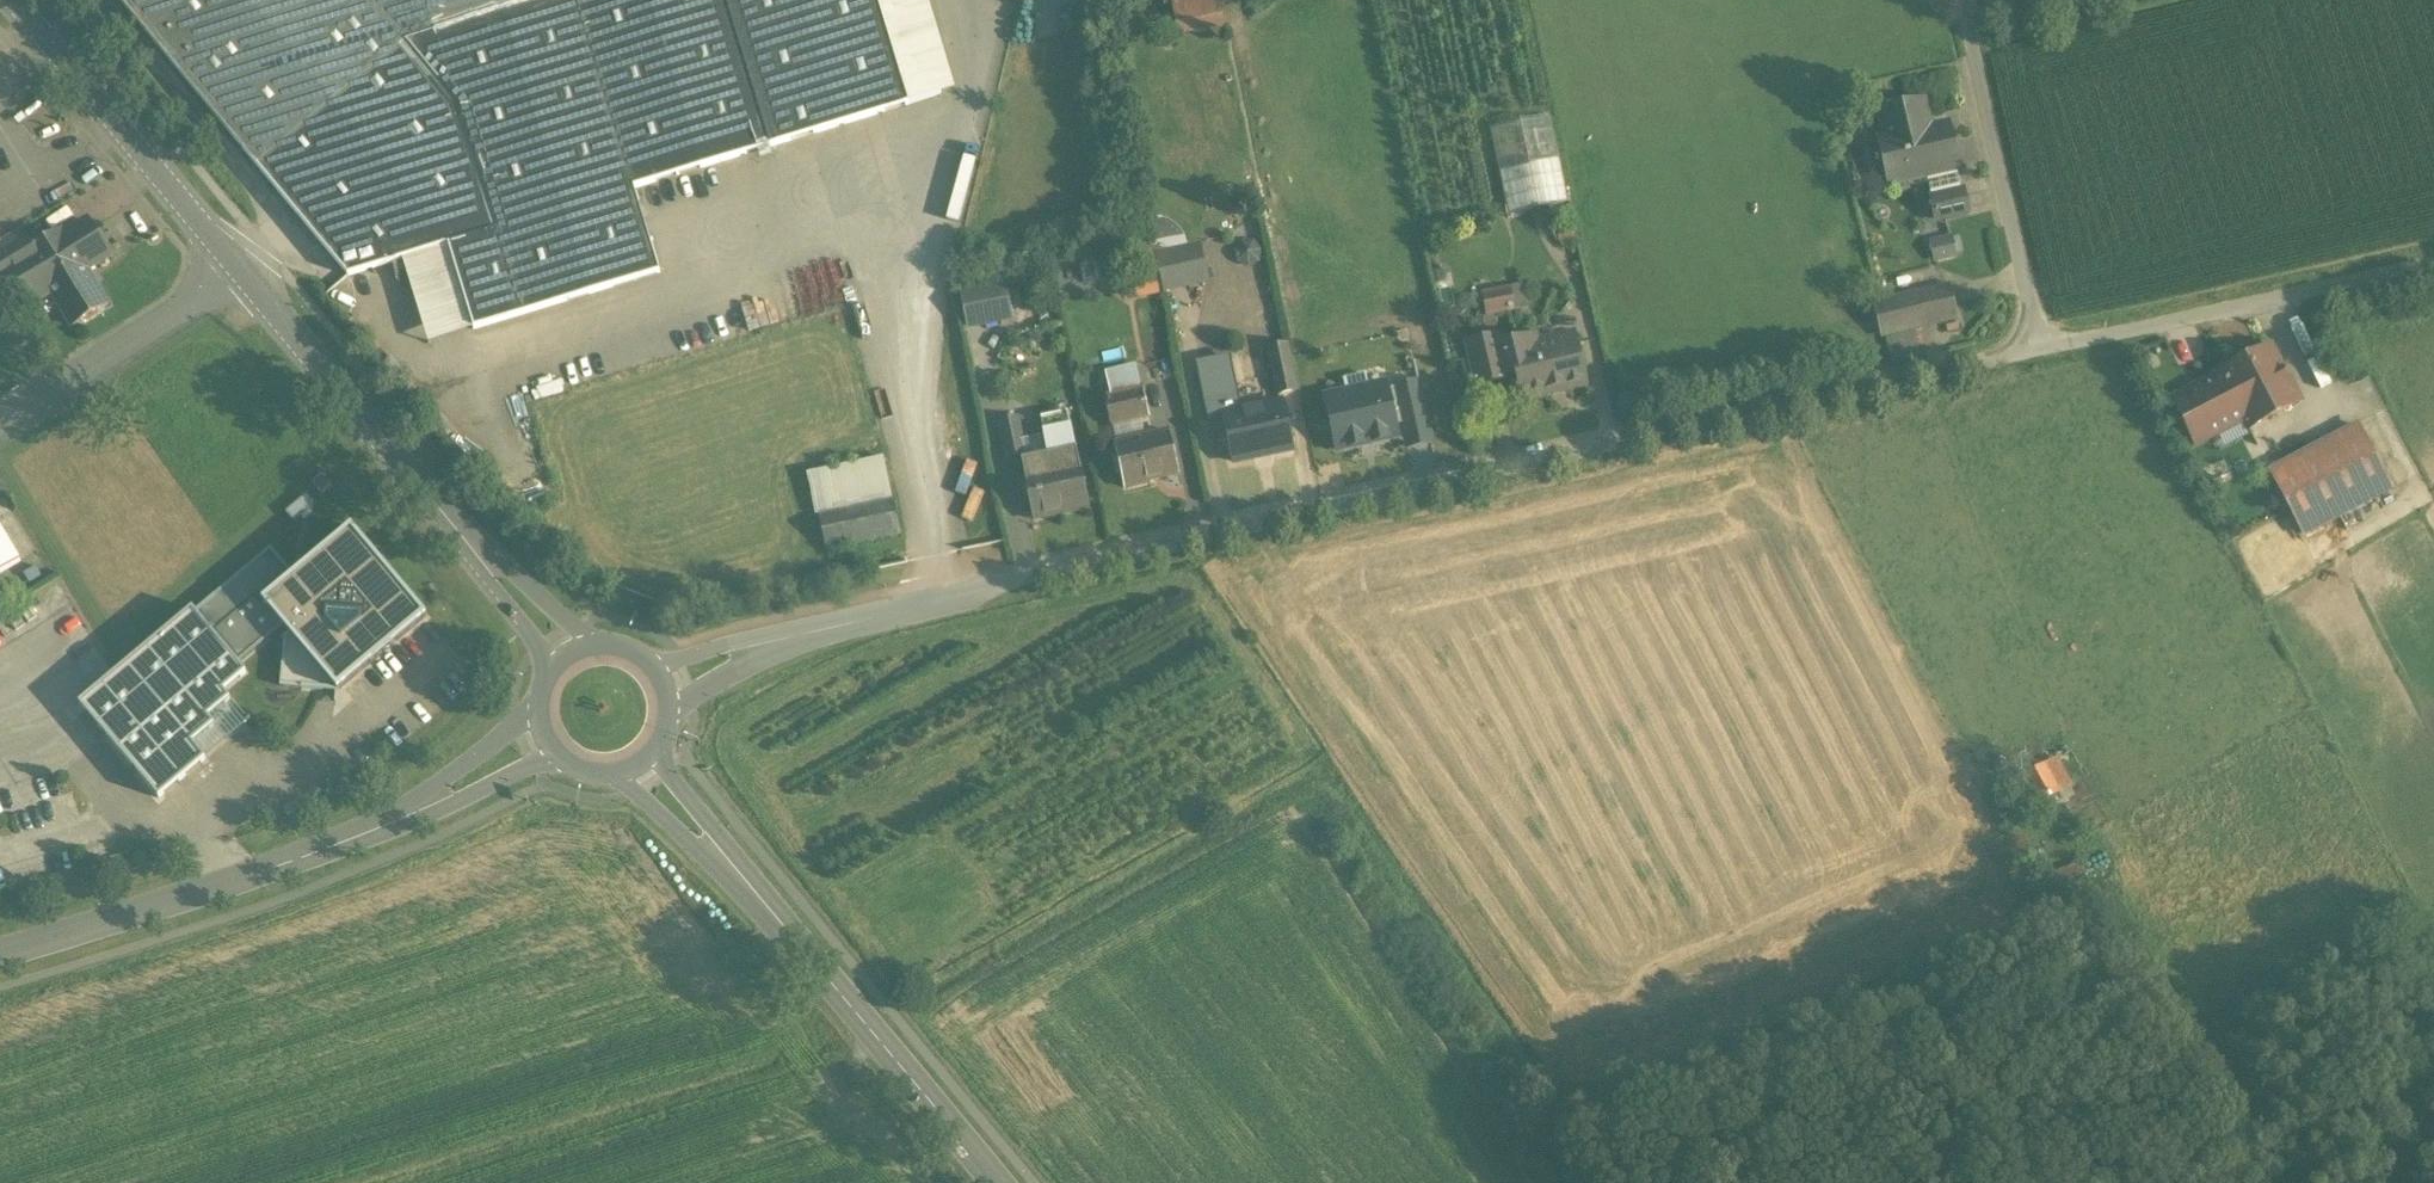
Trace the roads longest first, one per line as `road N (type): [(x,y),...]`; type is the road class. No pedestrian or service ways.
road 1 (unclassified): [(1961,0),(2037,344),(957,592),(740,652),(660,683)]
road 2 (tertiary): [(543,736),(412,816),(220,887),(0,953)]
road 3 (tertiary): [(640,763),(996,1182)]
road 4 (tertiary): [(236,270),(567,657)]
road 5 (tertiary): [(17,0),(236,270)]
road 6 (residential): [(0,421),(236,270)]

